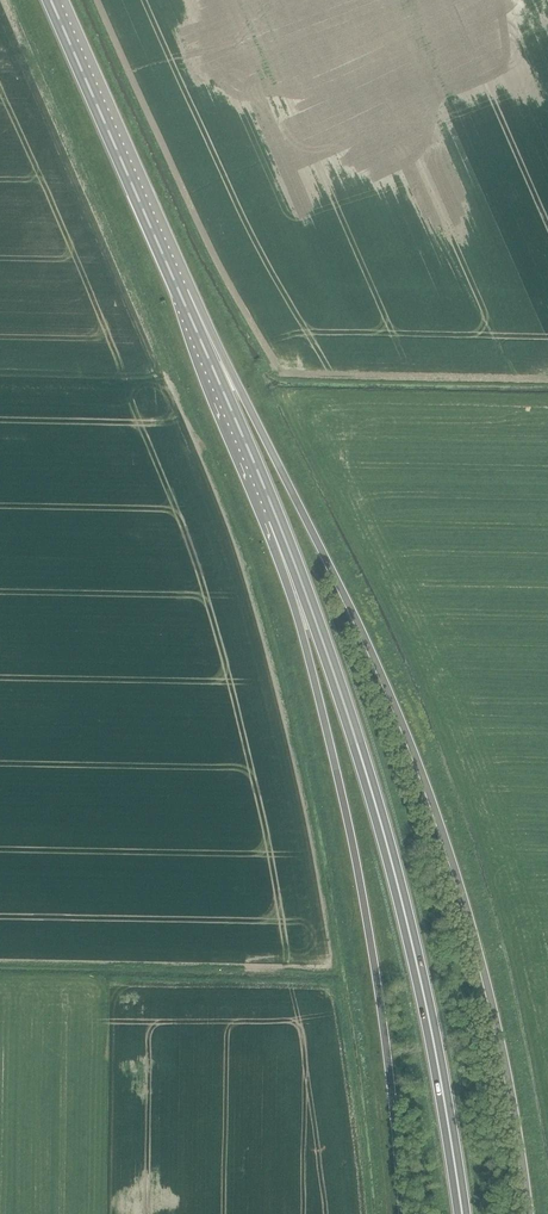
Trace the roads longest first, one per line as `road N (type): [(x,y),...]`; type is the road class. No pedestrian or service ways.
road 1 (trunk): [(525,1213),(502,1058),(442,834),(335,579),(181,295)]
road 2 (trunk): [(462,1213),(398,882),(277,518)]
road 3 (trunk): [(277,518),(356,857),(404,1213)]
road 4 (trunk): [(181,295),(51,0)]
road 5 (trunk): [(277,518),(181,295)]

